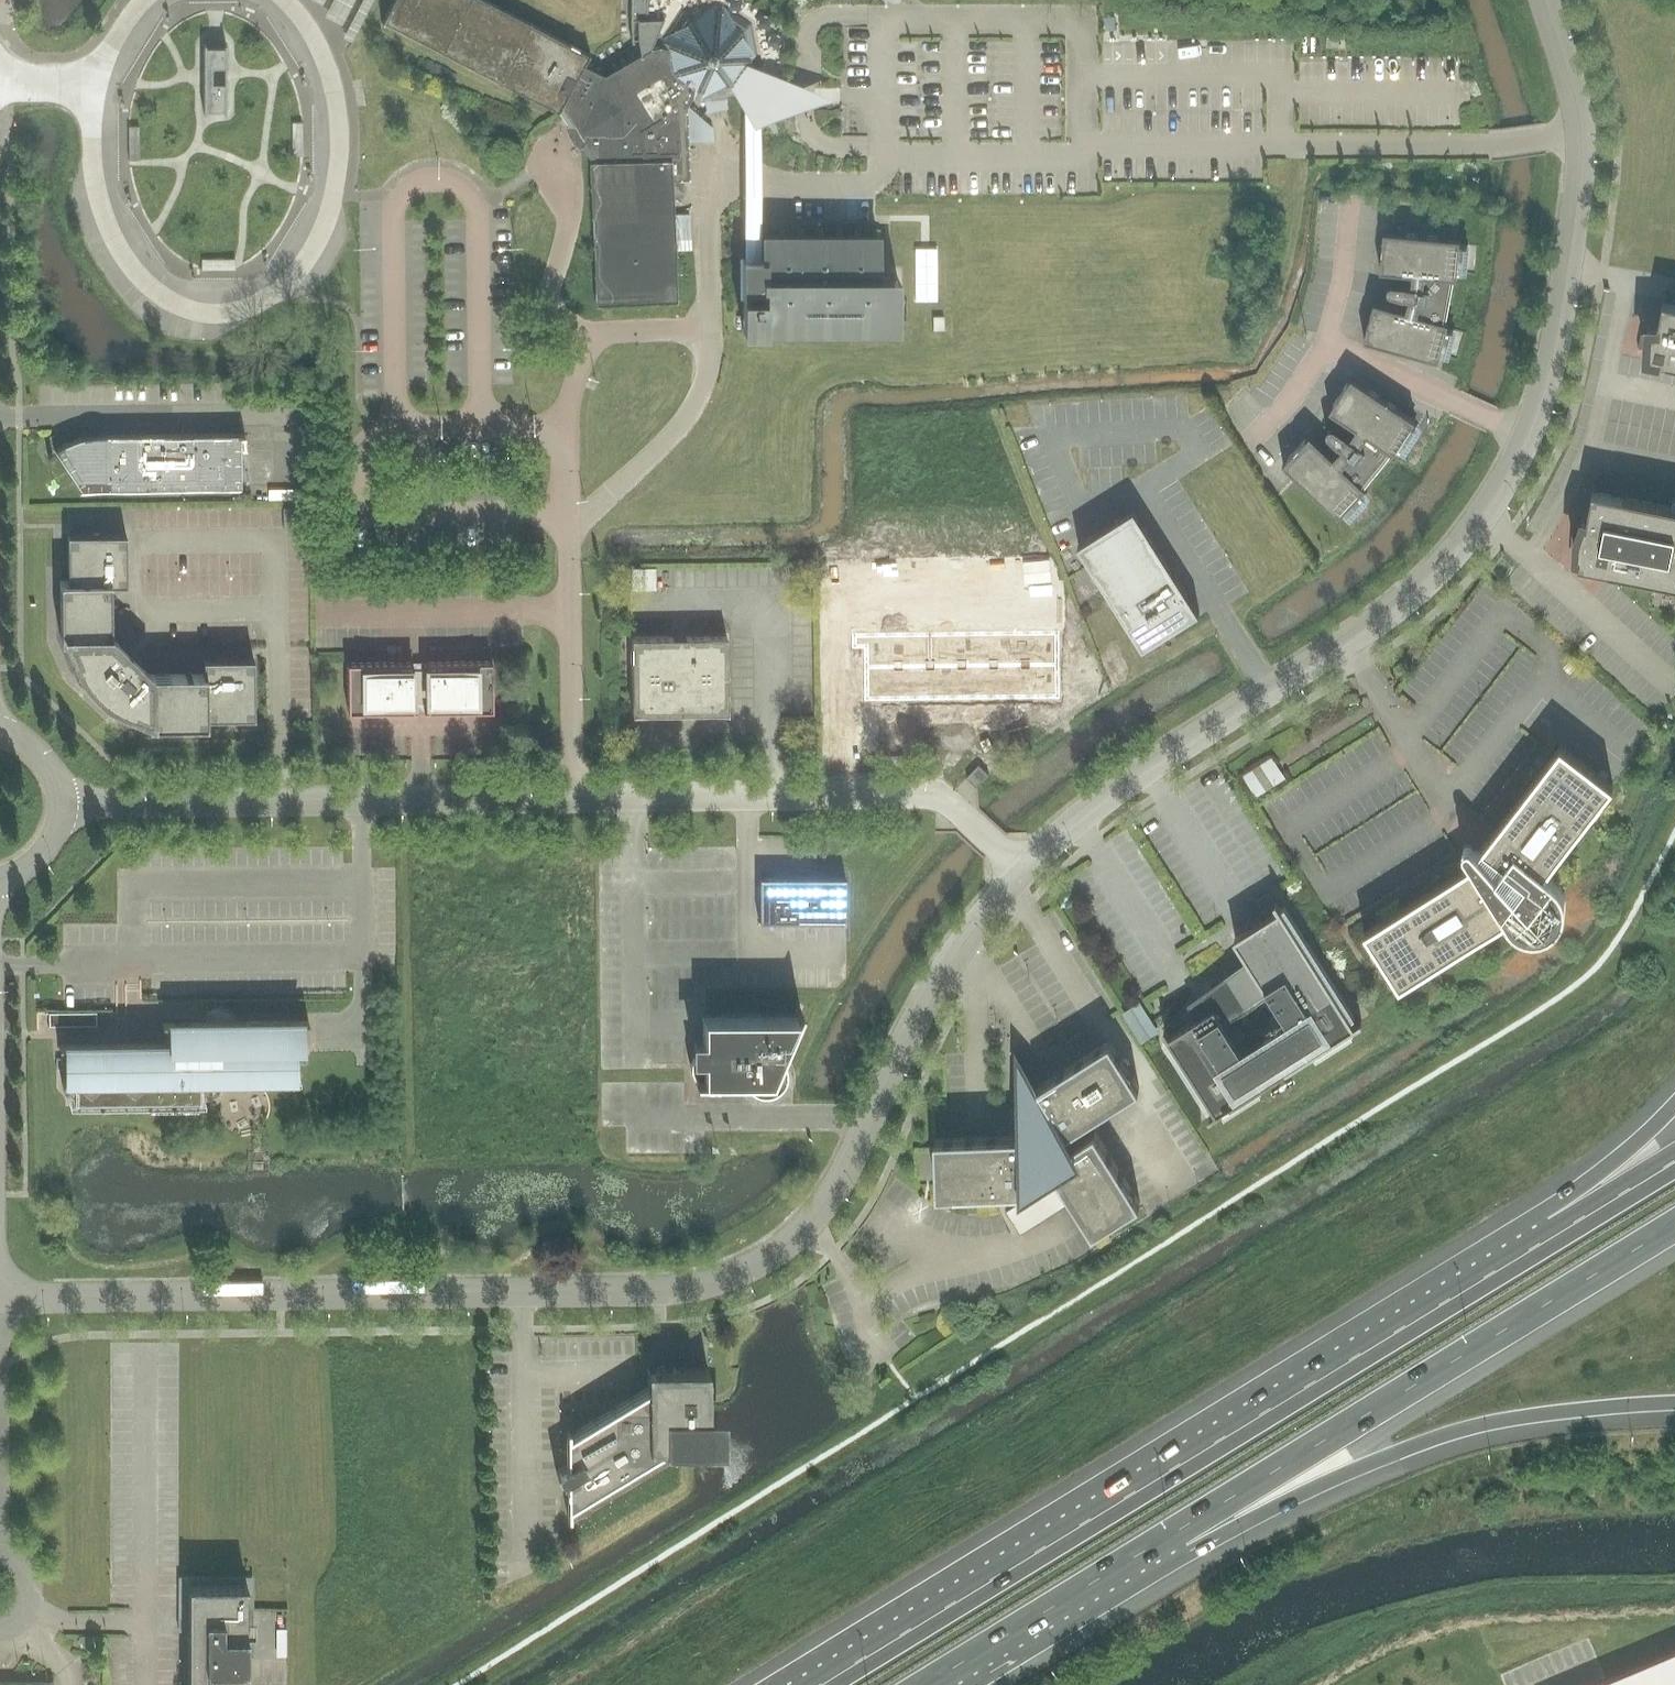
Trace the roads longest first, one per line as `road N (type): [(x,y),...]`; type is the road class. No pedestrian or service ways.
road 1 (unclassified): [(1023,870),(945,974),(812,1223),(784,1248),(720,1281),(630,1290),(0,1297)]
road 2 (unclassified): [(57,803),(940,794),(1023,870)]
road 3 (unclassified): [(1583,131),(1549,373),(1522,451),(1486,515),(1393,610),(1150,768),(1023,870)]
road 4 (motorway): [(1561,1231),(821,1684)]
road 5 (motorway): [(1173,1535),(1674,1228)]
road 6 (motorway): [(1173,1535),(1446,1434),(1550,1412),(1674,1402)]
road 7 (motorway): [(928,1684),(1173,1535)]
road 8 (residential): [(1317,144),(1491,143),(1583,131)]
road 9 (motorway): [(1674,1105),(1561,1231)]
road 10 (unclassified): [(1546,0),(1583,131)]
road 11 (motorway): [(1674,1161),(1561,1231)]

